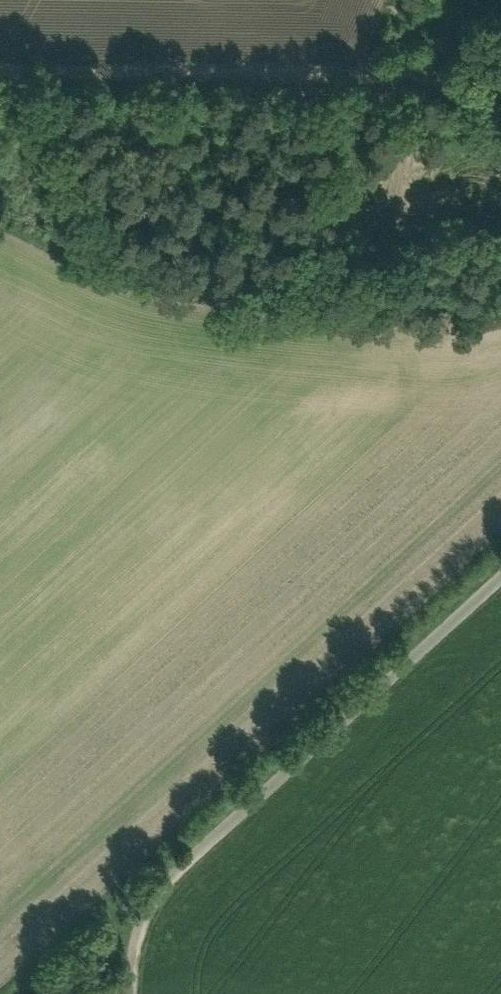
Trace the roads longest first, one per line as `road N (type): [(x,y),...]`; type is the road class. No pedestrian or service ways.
road 1 (track): [(500,572),(156,895),(139,934),(132,993)]
road 2 (track): [(0,61),(500,65)]

